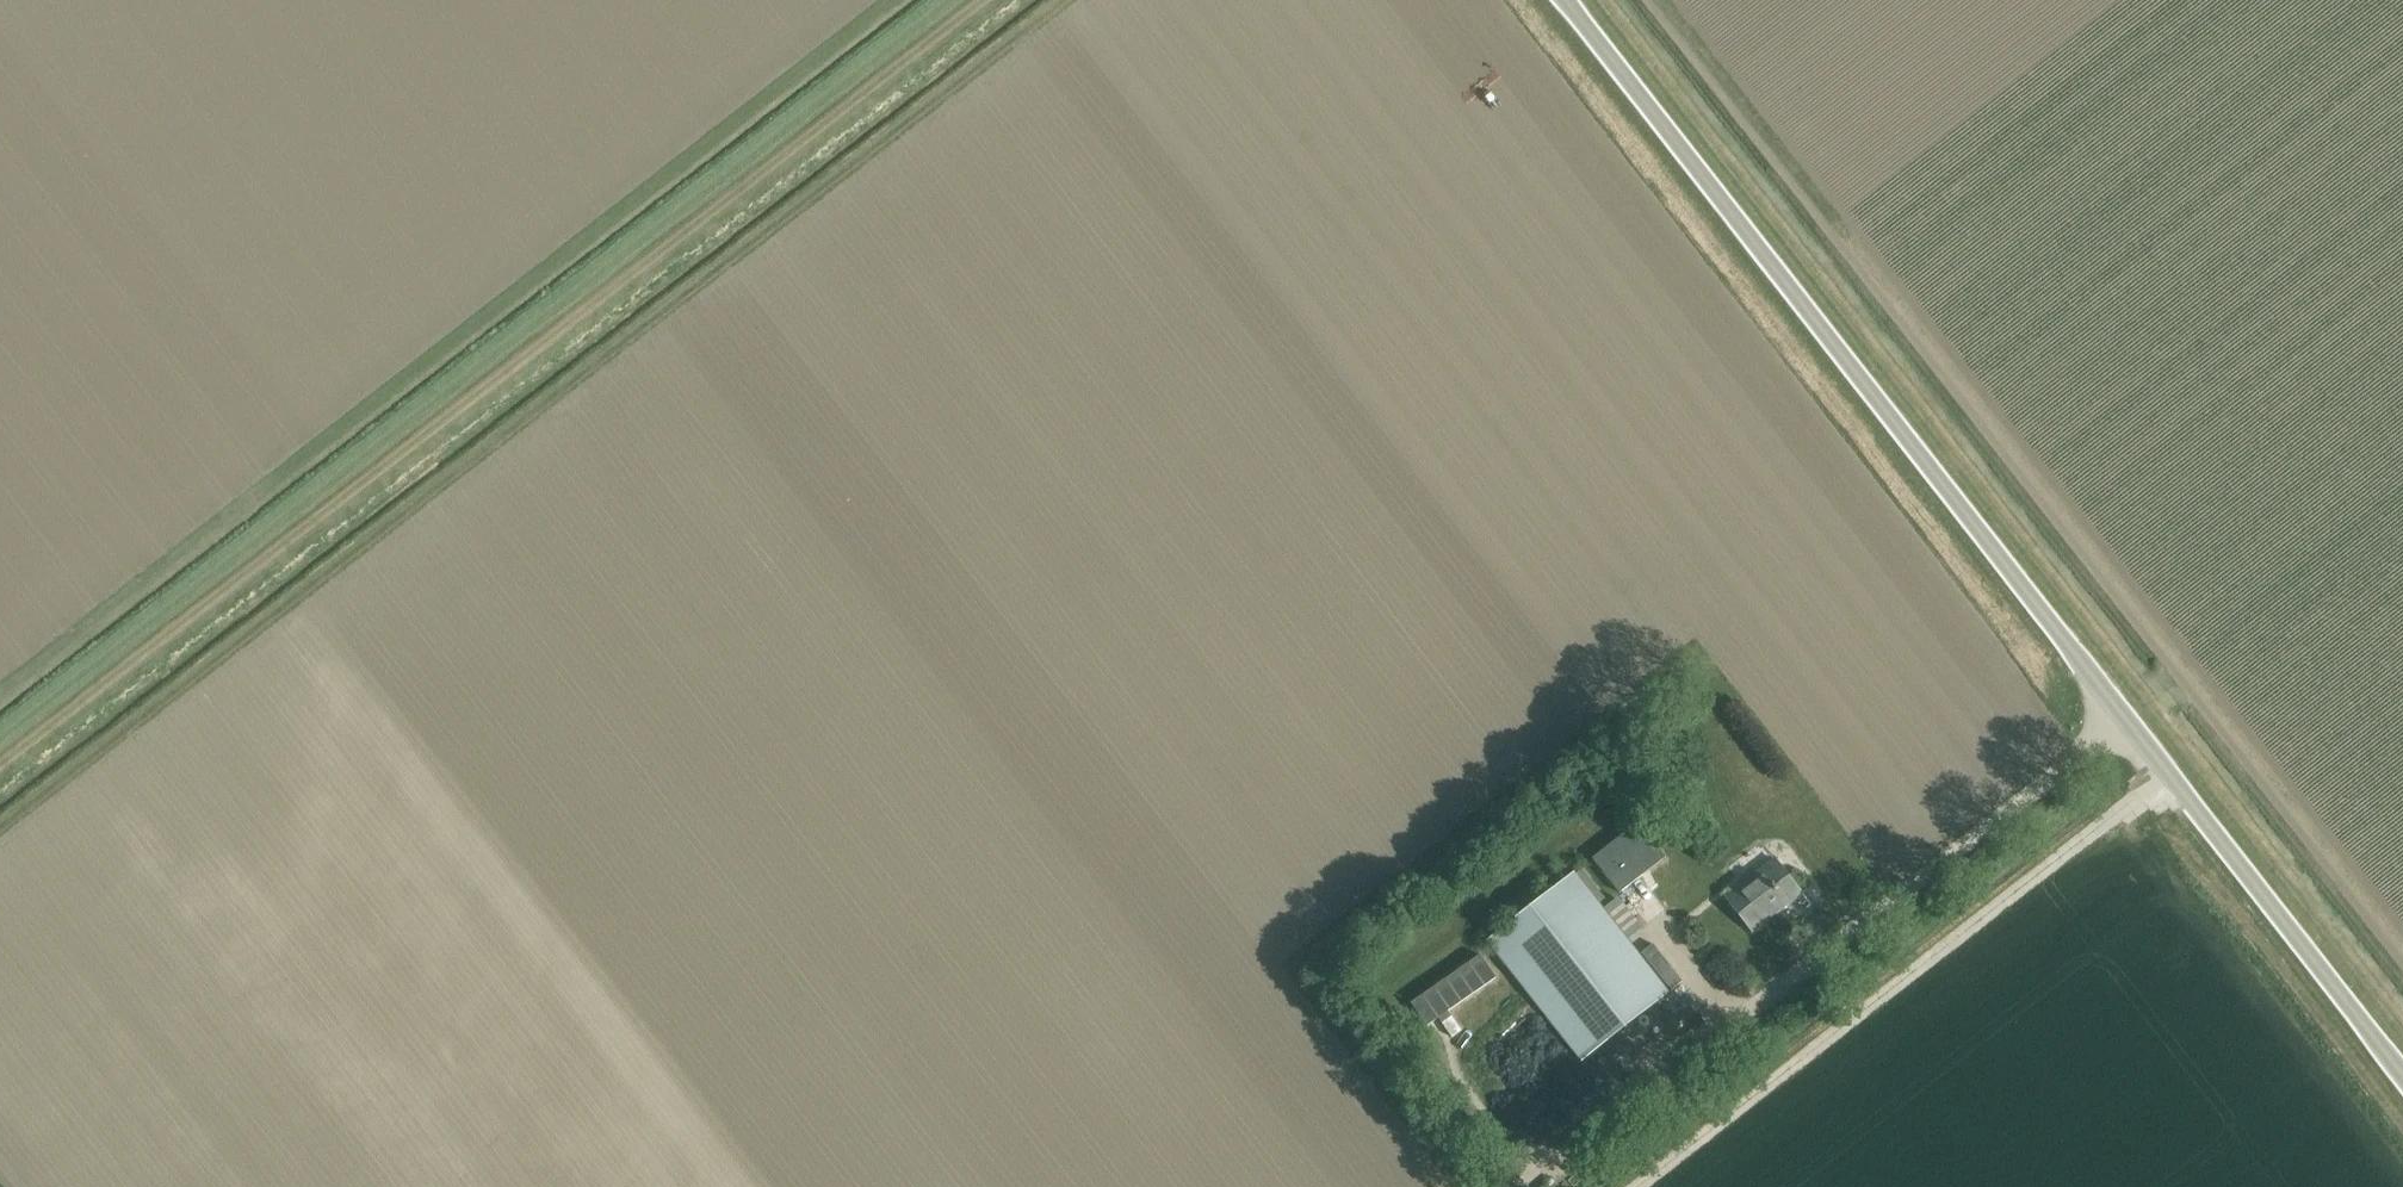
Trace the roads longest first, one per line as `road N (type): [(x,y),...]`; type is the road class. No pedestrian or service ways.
road 1 (unclassified): [(2402,1075),(1566,0)]
road 2 (track): [(0,760),(978,0)]

